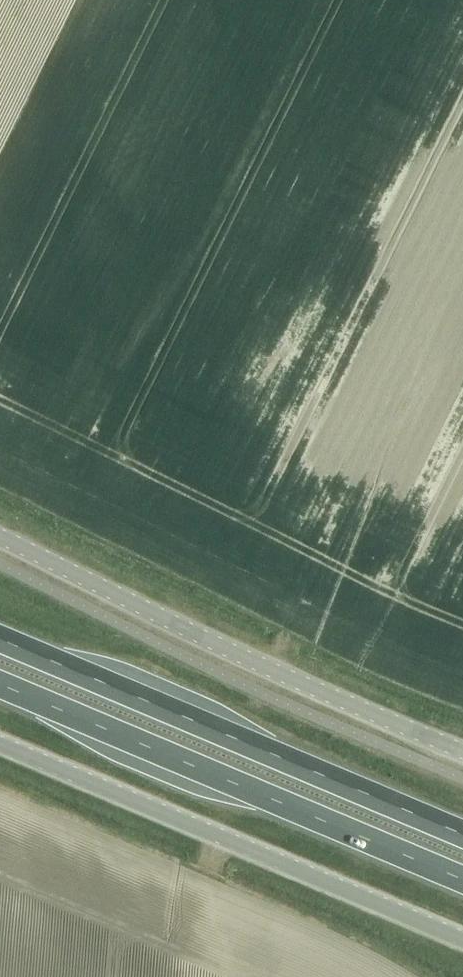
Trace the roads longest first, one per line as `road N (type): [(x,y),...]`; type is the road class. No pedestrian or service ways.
road 1 (unclassified): [(462,740),(0,526)]
road 2 (trunk): [(0,685),(462,884)]
road 3 (unclassified): [(0,744),(462,939)]
road 4 (trunk): [(462,834),(0,639)]

